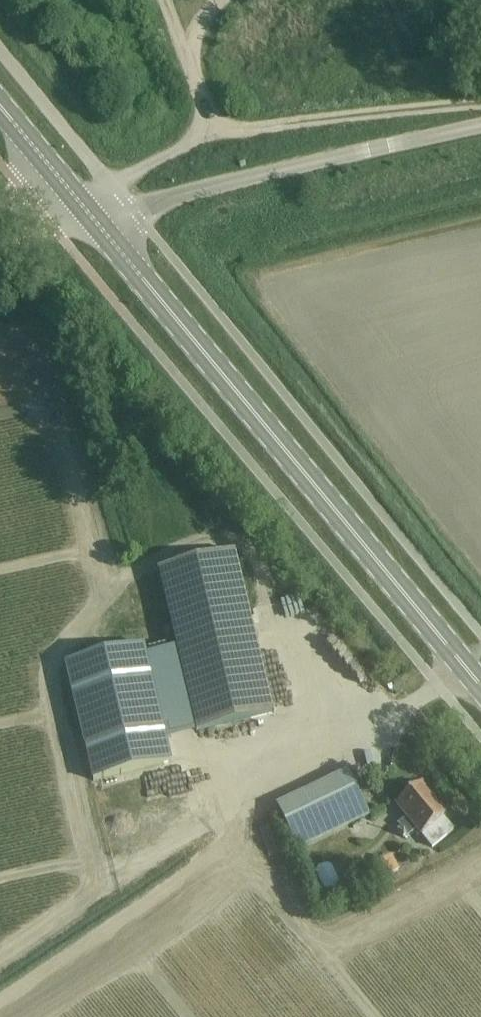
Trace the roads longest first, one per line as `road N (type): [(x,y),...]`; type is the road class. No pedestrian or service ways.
road 1 (primary): [(480,688),(95,221)]
road 2 (unclassified): [(134,212),(480,126)]
road 3 (primary): [(95,221),(0,108)]

